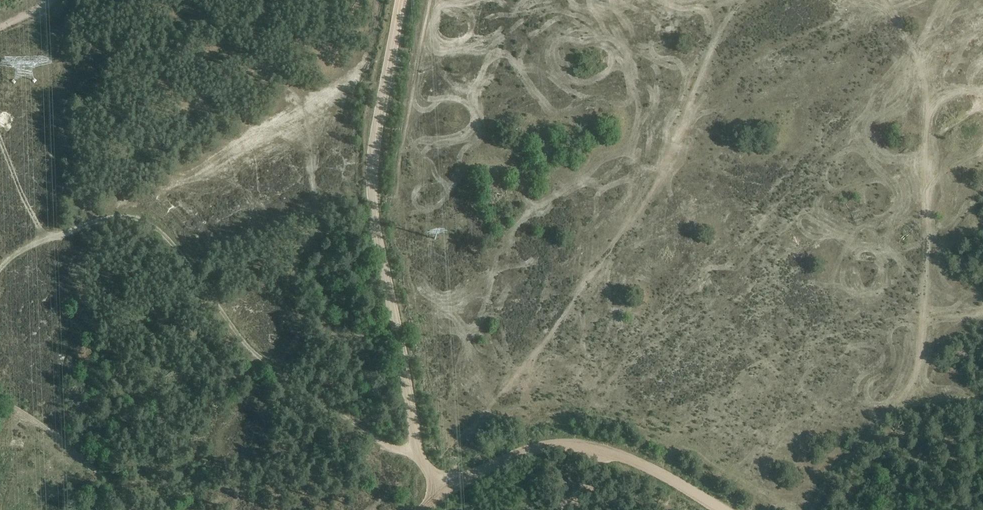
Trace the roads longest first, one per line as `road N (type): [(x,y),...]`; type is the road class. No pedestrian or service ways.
road 1 (track): [(402,0),(373,155),(374,209),(417,454),(447,489)]
road 2 (track): [(0,268),(28,246),(110,218),(390,59)]
road 3 (track): [(110,218),(161,230),(254,356),(371,435),(417,454)]
road 4 (track): [(425,509),(483,471),(558,444),(644,466),(722,509)]
road 5 (track): [(121,509),(80,454),(0,400)]

